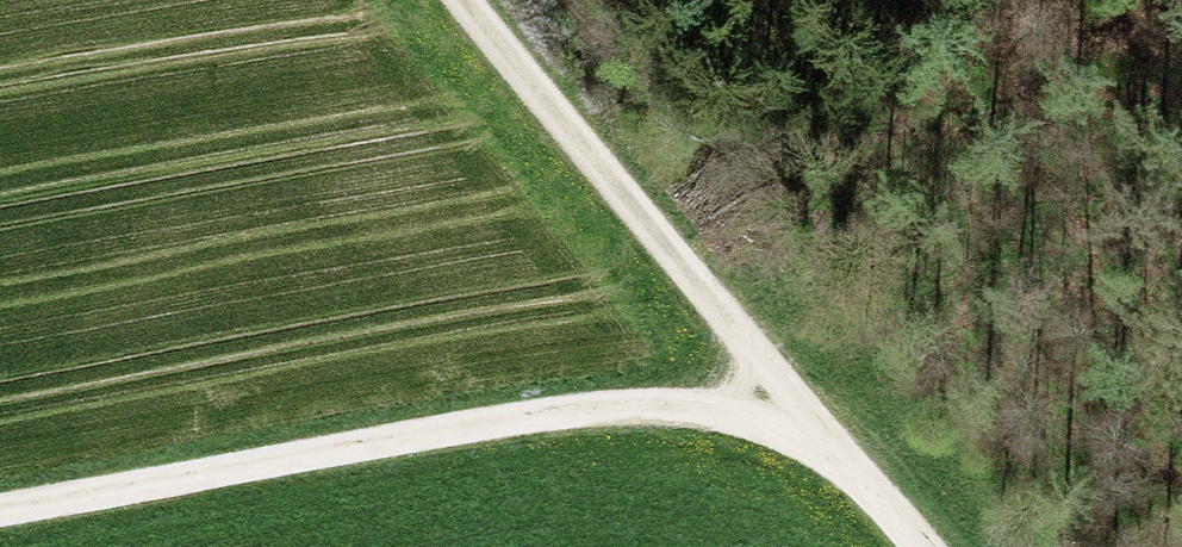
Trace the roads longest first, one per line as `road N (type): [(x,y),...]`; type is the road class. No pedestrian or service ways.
road 1 (track): [(818,440),(728,413),(572,409),(0,507)]
road 2 (track): [(483,0),(676,237),(818,440),(905,546)]

